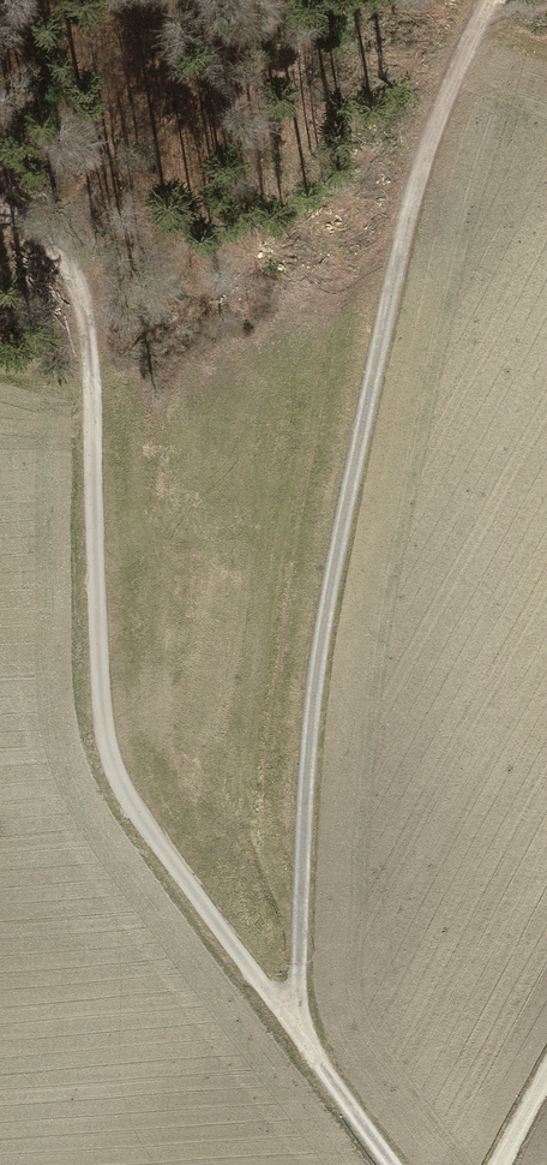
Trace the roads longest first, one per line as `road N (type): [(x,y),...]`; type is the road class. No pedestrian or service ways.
road 1 (track): [(490,0),(428,149),(333,552),(307,742),(296,1024)]
road 2 (track): [(296,1024),(120,791),(99,719),(79,309),(47,248),(0,216)]
road 3 (track): [(394,1164),(296,1024)]

